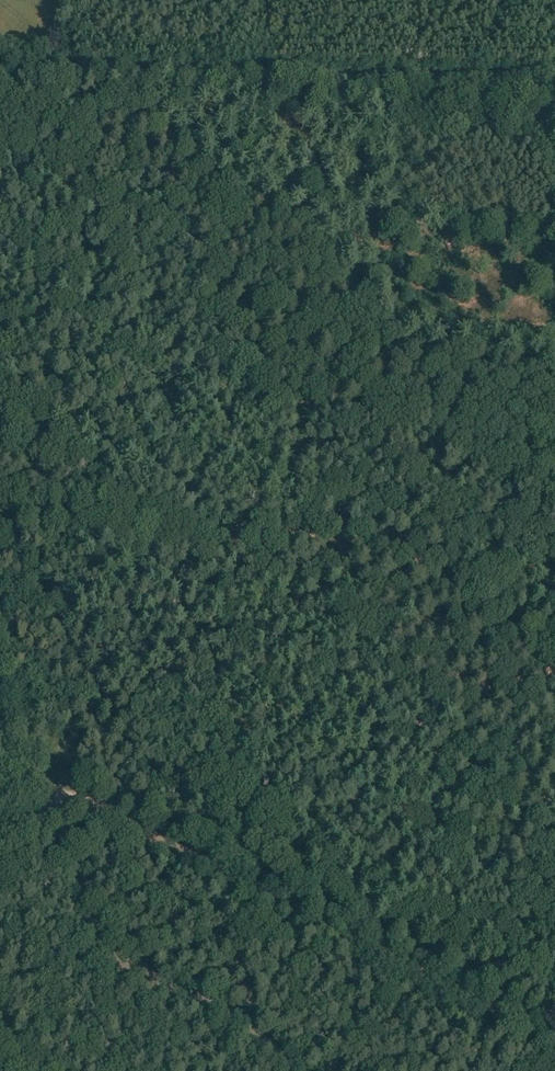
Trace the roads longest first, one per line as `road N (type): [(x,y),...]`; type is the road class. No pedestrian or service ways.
road 1 (track): [(71,794),(554,1039)]
road 2 (track): [(213,68),(554,77)]
road 3 (unclassified): [(296,1070),(223,1011),(111,955),(89,917)]
road 4 (track): [(369,541),(414,551),(554,645)]
road 5 (unclassified): [(0,828),(53,804),(89,917)]
road 6 (track): [(71,69),(213,68)]

